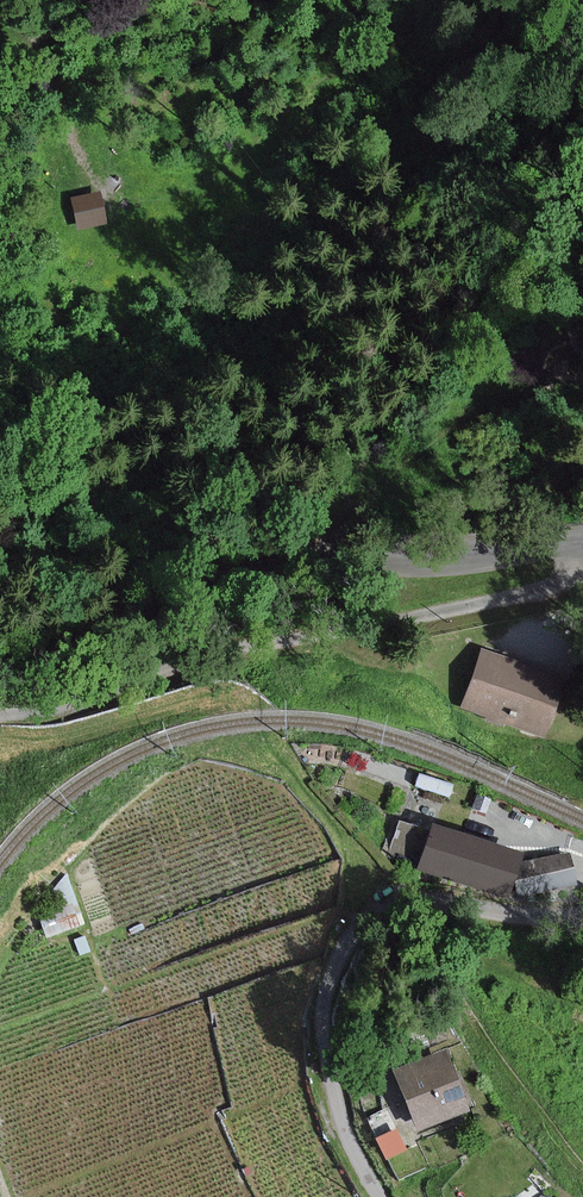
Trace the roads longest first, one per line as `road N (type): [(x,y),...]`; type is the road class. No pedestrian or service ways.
road 1 (unclassified): [(582,574),(409,619),(200,652),(74,704),(0,715)]
road 2 (unclassified): [(0,635),(82,639),(201,586),(334,551),(582,530)]
road 3 (unclassified): [(582,914),(397,897),(356,925),(325,995),(323,1048),(342,1121),(380,1196)]
road 4 (track): [(0,2),(42,63),(106,190)]

